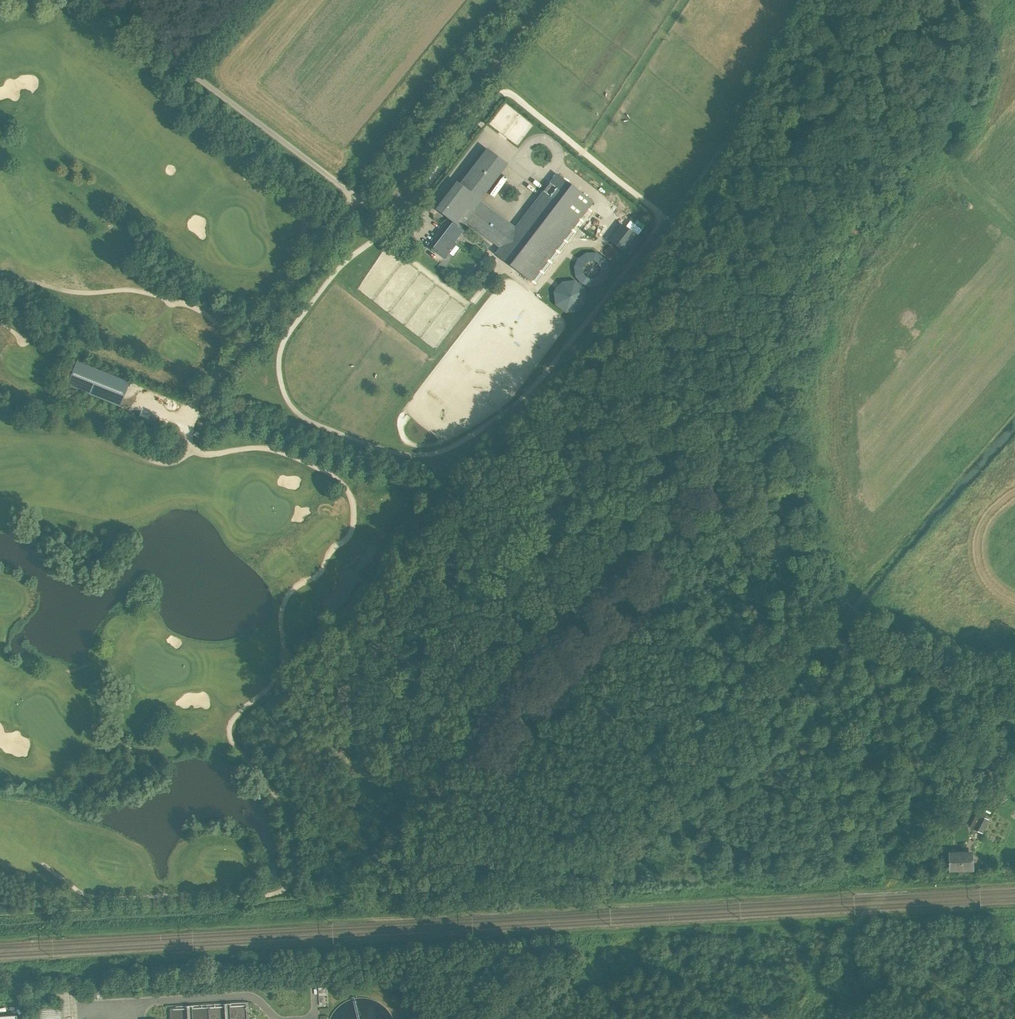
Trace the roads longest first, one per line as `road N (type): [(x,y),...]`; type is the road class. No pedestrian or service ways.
road 1 (track): [(355,200),(193,409),(191,449)]
road 2 (track): [(1014,751),(901,880)]
road 3 (track): [(1014,239),(923,162)]

